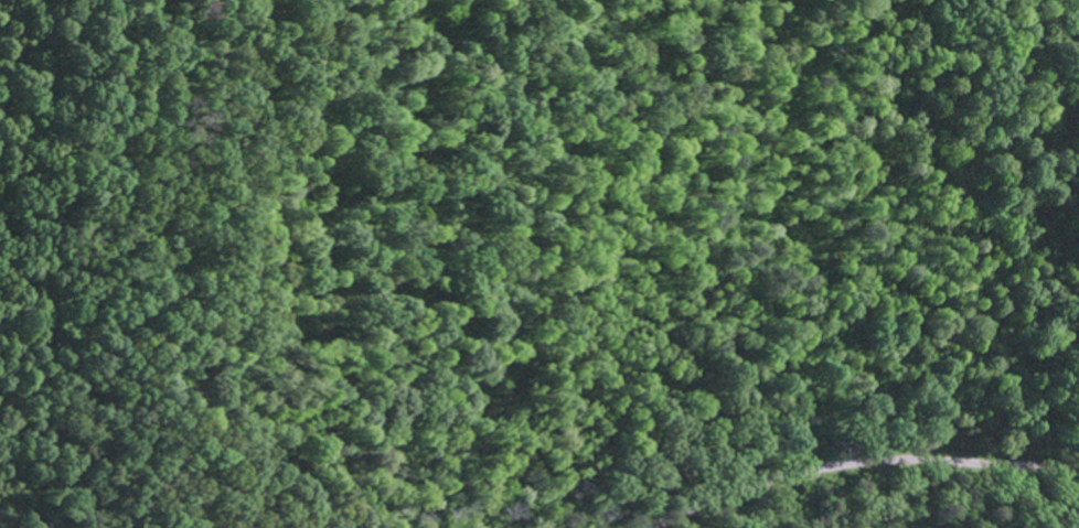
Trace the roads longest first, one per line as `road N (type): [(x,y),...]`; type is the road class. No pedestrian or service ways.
road 1 (residential): [(1078,467),(937,459),(843,465),(752,485),(636,527)]
road 2 (residential): [(274,317),(273,222),(253,119),(210,0)]
road 3 (residential): [(958,460),(1051,260),(1078,249)]
road 4 (residential): [(363,527),(317,494),(280,414),(274,317)]

